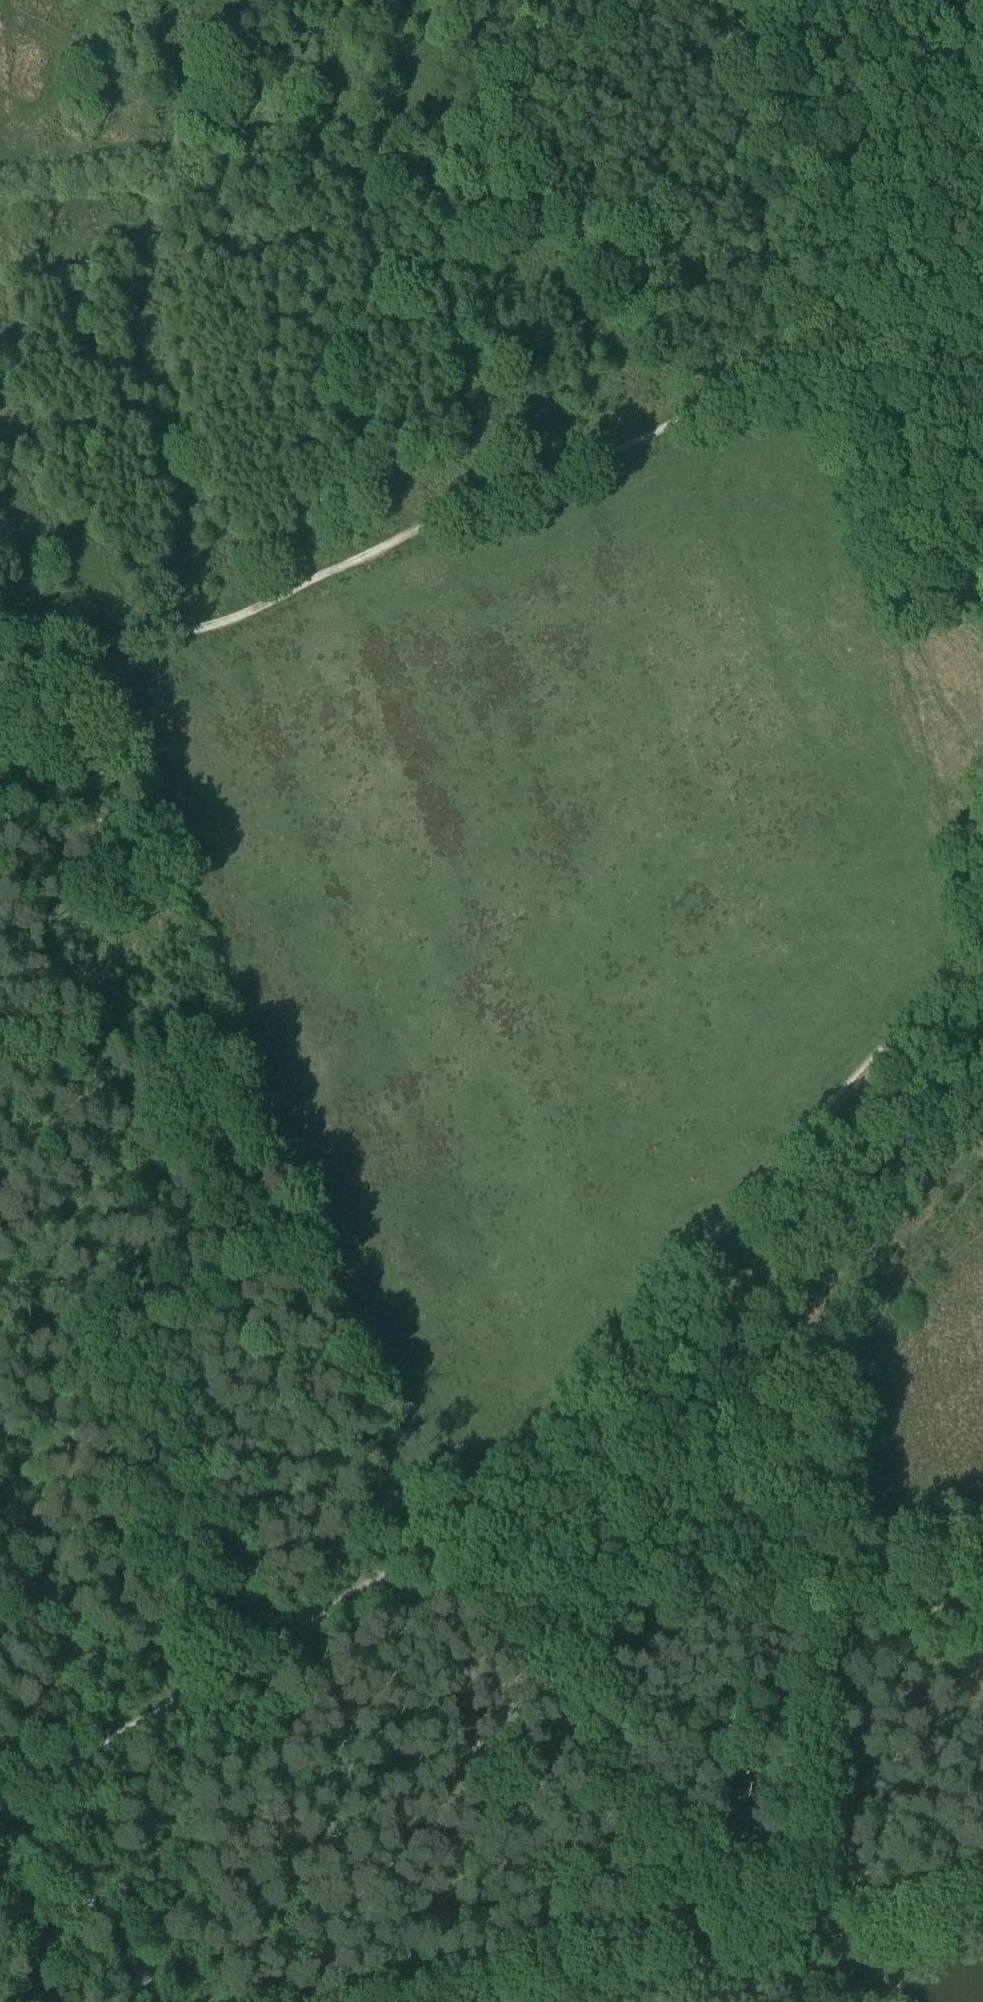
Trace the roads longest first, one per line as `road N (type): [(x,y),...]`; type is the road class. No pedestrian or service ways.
road 1 (track): [(982,301),(204,630),(0,640)]
road 2 (track): [(418,1549),(517,1722),(642,1794),(695,1845),(745,1903),(807,2001)]
road 3 (track): [(773,1948),(482,2001)]
road 4 (track): [(162,2001),(10,1799)]

